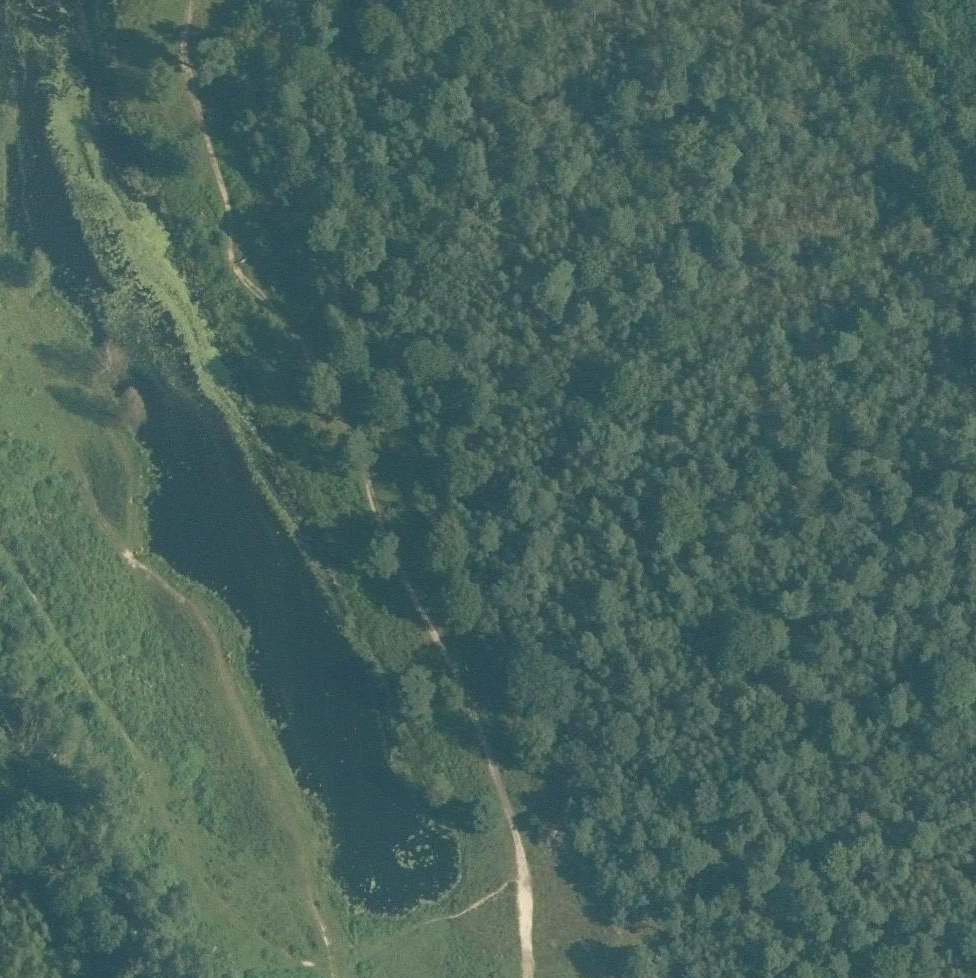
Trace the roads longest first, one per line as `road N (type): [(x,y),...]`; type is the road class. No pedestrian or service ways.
road 1 (track): [(975,177),(905,0)]

